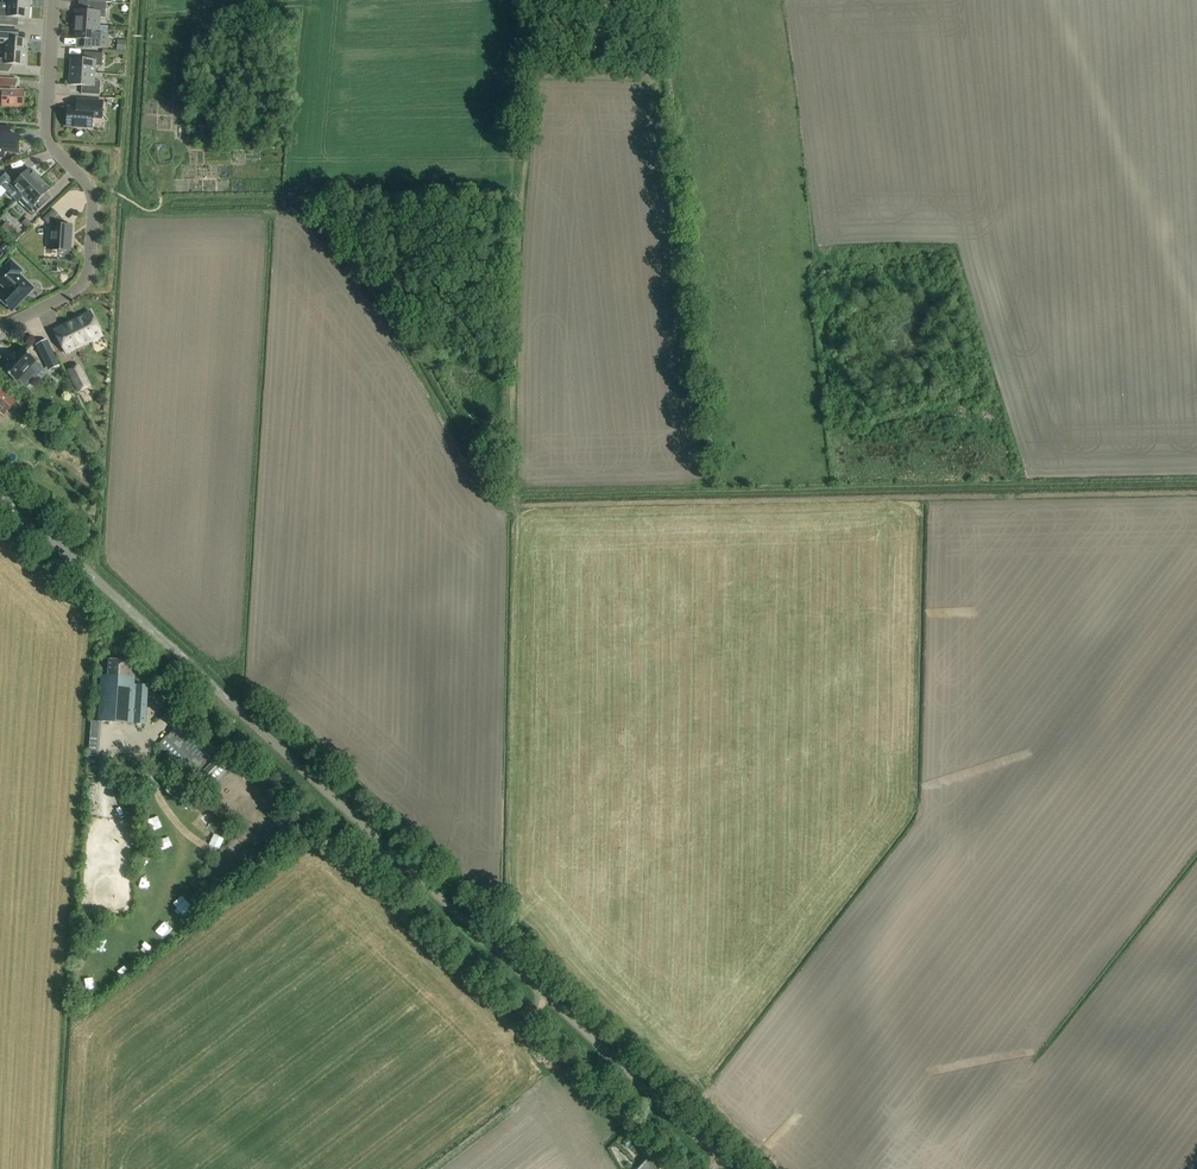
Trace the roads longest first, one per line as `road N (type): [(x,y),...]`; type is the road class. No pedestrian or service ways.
road 1 (unclassified): [(732,1168),(0,487)]
road 2 (track): [(517,512),(539,0)]
road 3 (residential): [(55,0),(47,133),(90,191),(89,263),(82,286),(0,330)]

